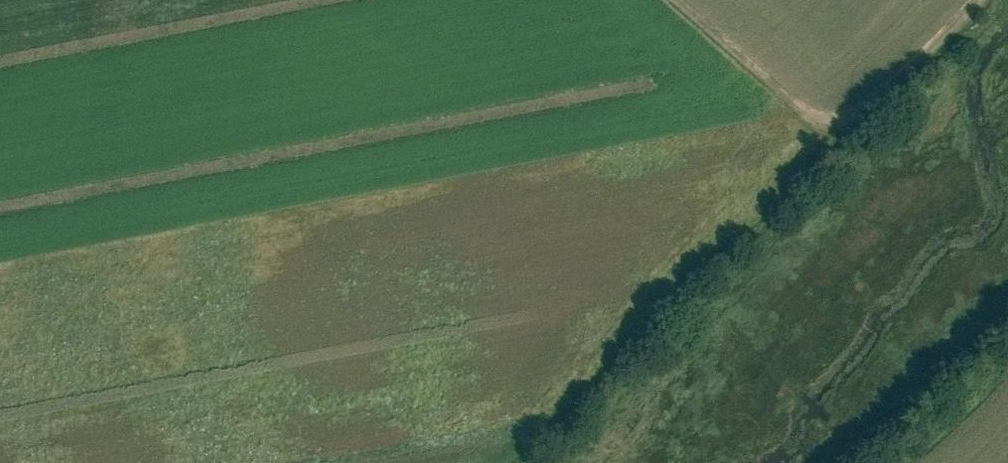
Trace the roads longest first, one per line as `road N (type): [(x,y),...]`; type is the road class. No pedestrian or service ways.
road 1 (track): [(676,0),(829,125),(862,124),(982,0)]

